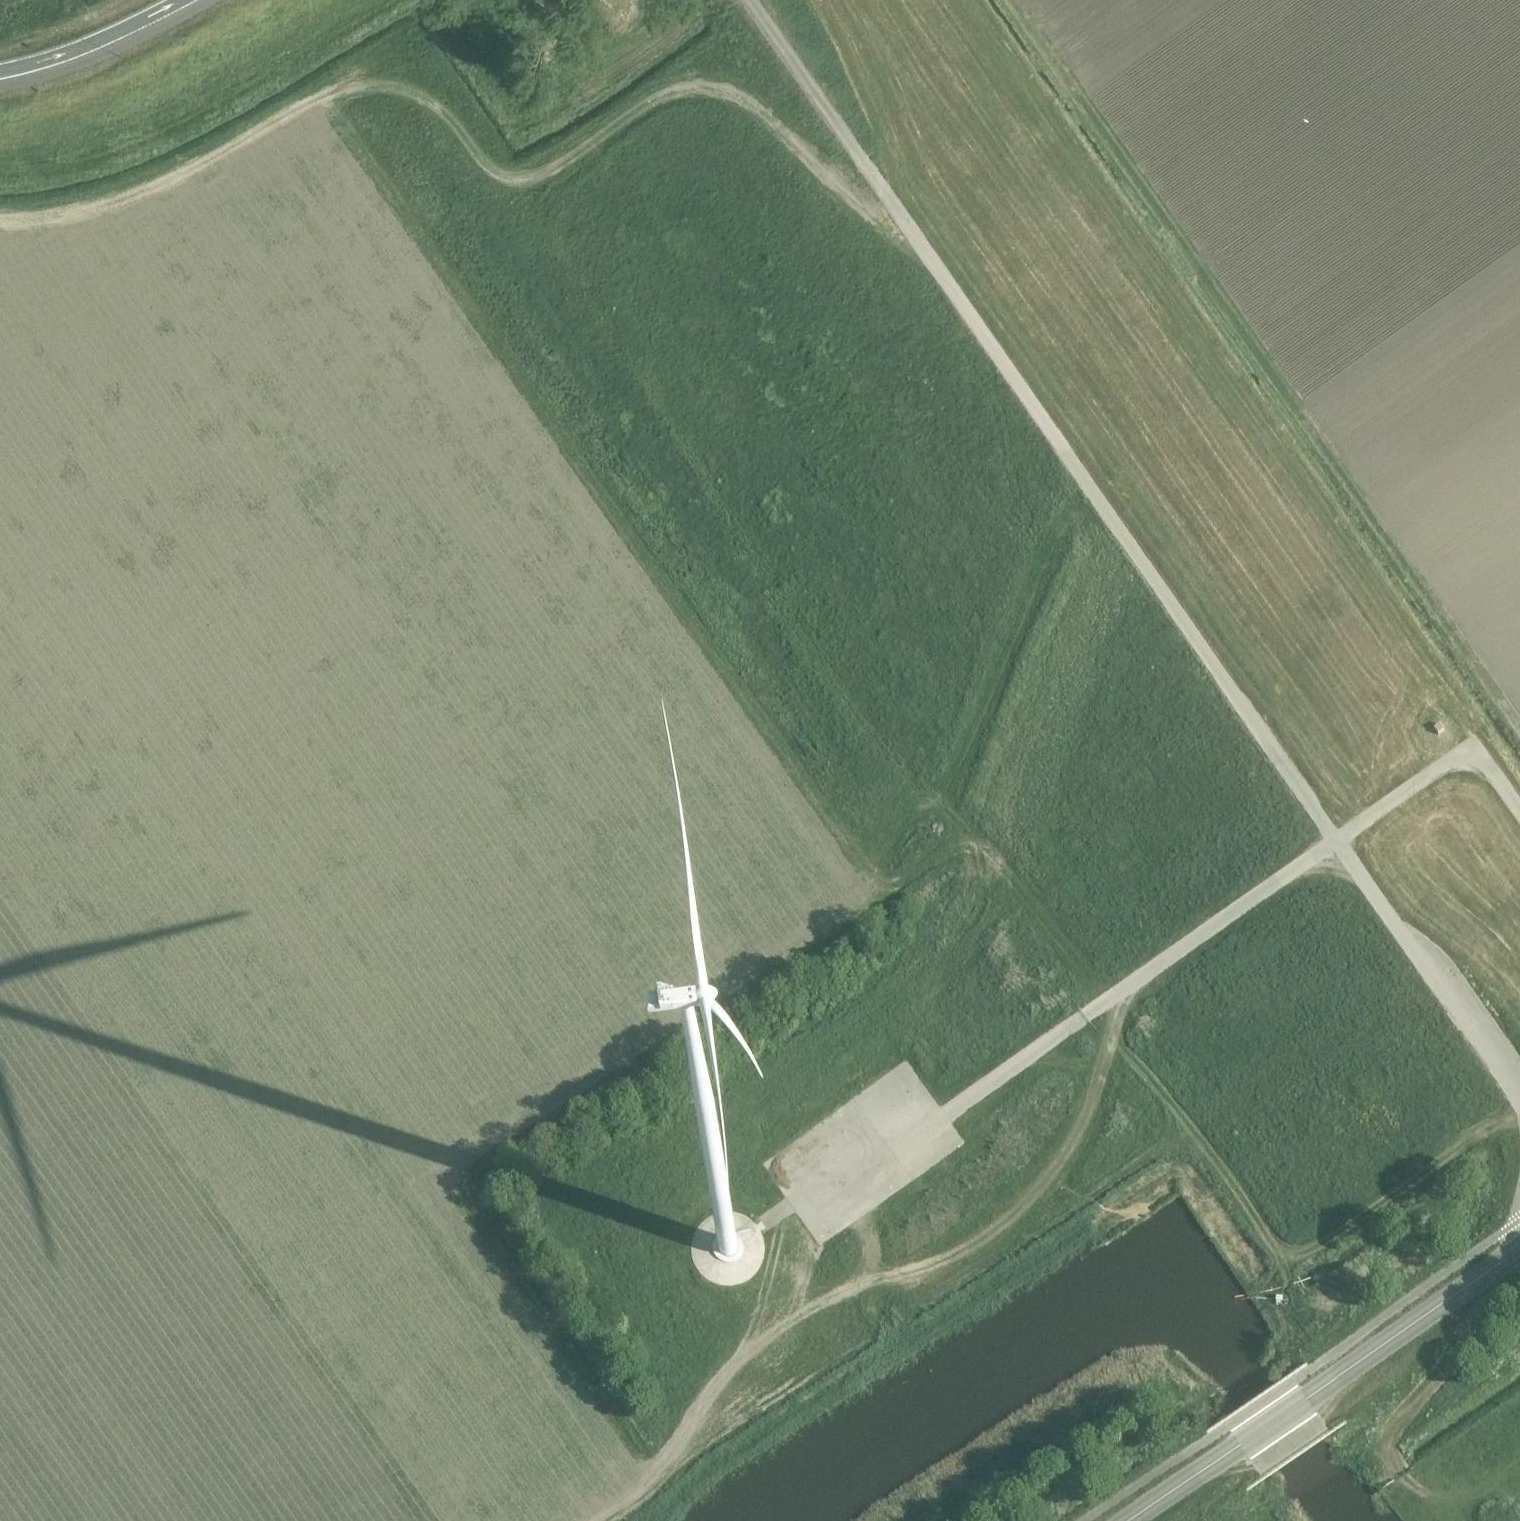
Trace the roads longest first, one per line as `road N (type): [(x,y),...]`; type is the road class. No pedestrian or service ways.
road 1 (unclassified): [(1124,1520),(1519,1249)]
road 2 (motorway): [(0,76),(82,53),(192,0)]

